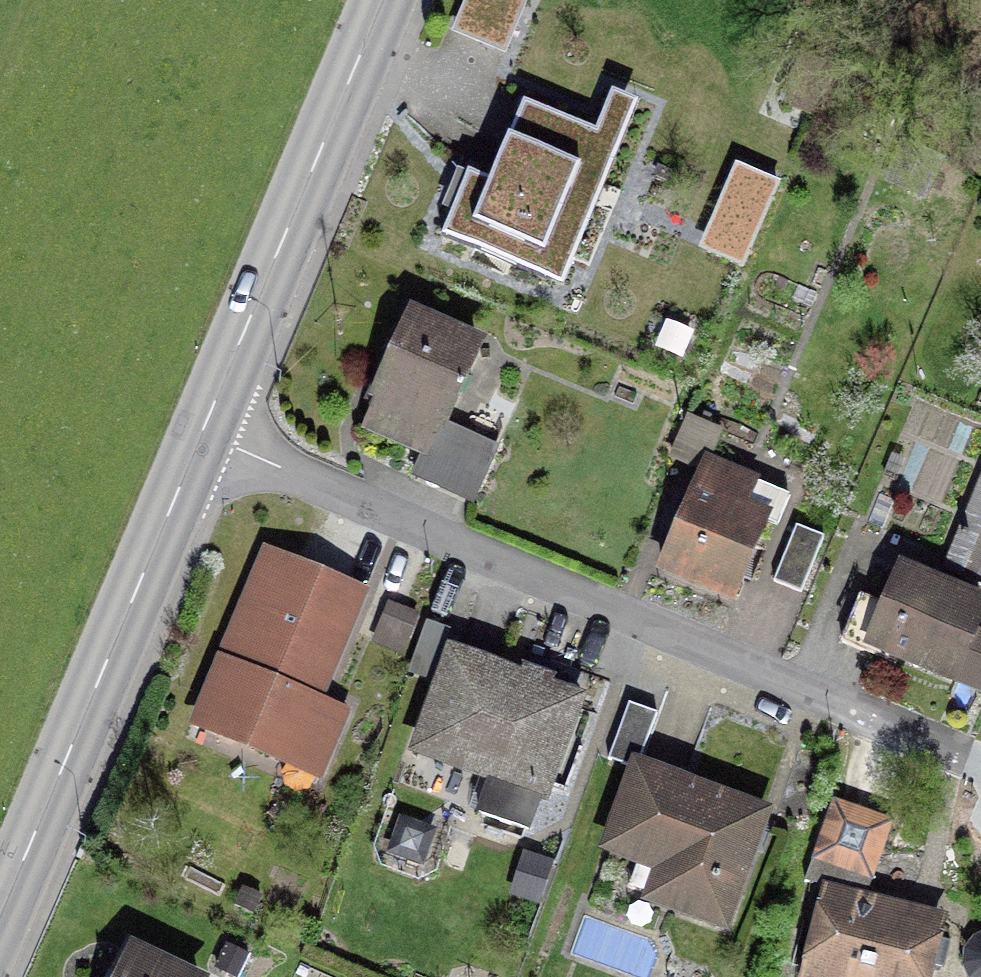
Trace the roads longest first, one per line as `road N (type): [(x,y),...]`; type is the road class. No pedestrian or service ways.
road 1 (residential): [(980,764),(209,437)]
road 2 (tertiary): [(209,437),(0,927)]
road 3 (tertiary): [(389,0),(209,437)]

